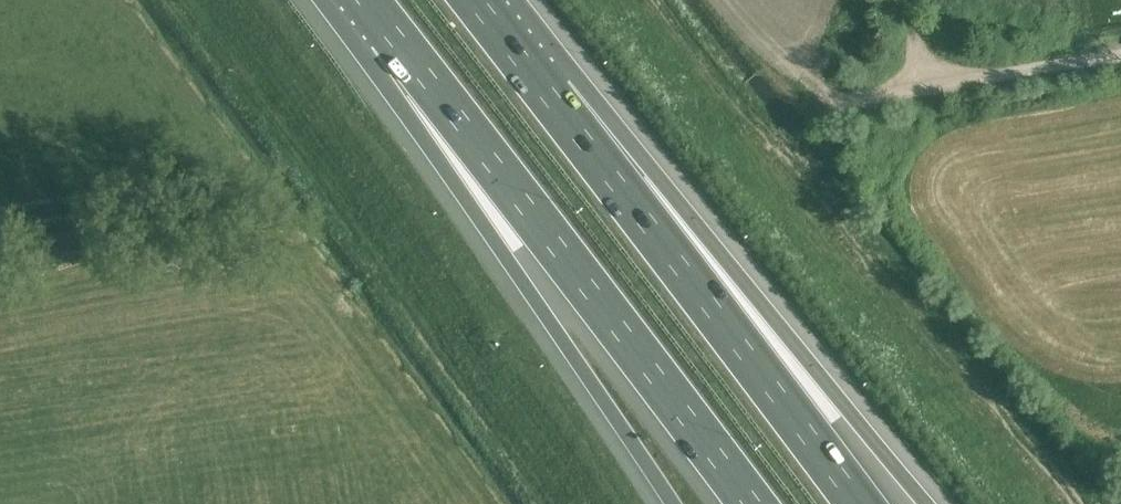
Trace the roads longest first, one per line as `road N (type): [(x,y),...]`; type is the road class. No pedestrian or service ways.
road 1 (motorway): [(391,31),(750,503)]
road 2 (motorway): [(931,503),(680,214),(549,94)]
road 3 (motorway): [(391,31),(500,247),(674,503)]
road 4 (motorway): [(858,503),(549,94)]
road 5 (unclassified): [(856,96),(1120,53)]
road 6 (unclassified): [(0,248),(254,209)]

